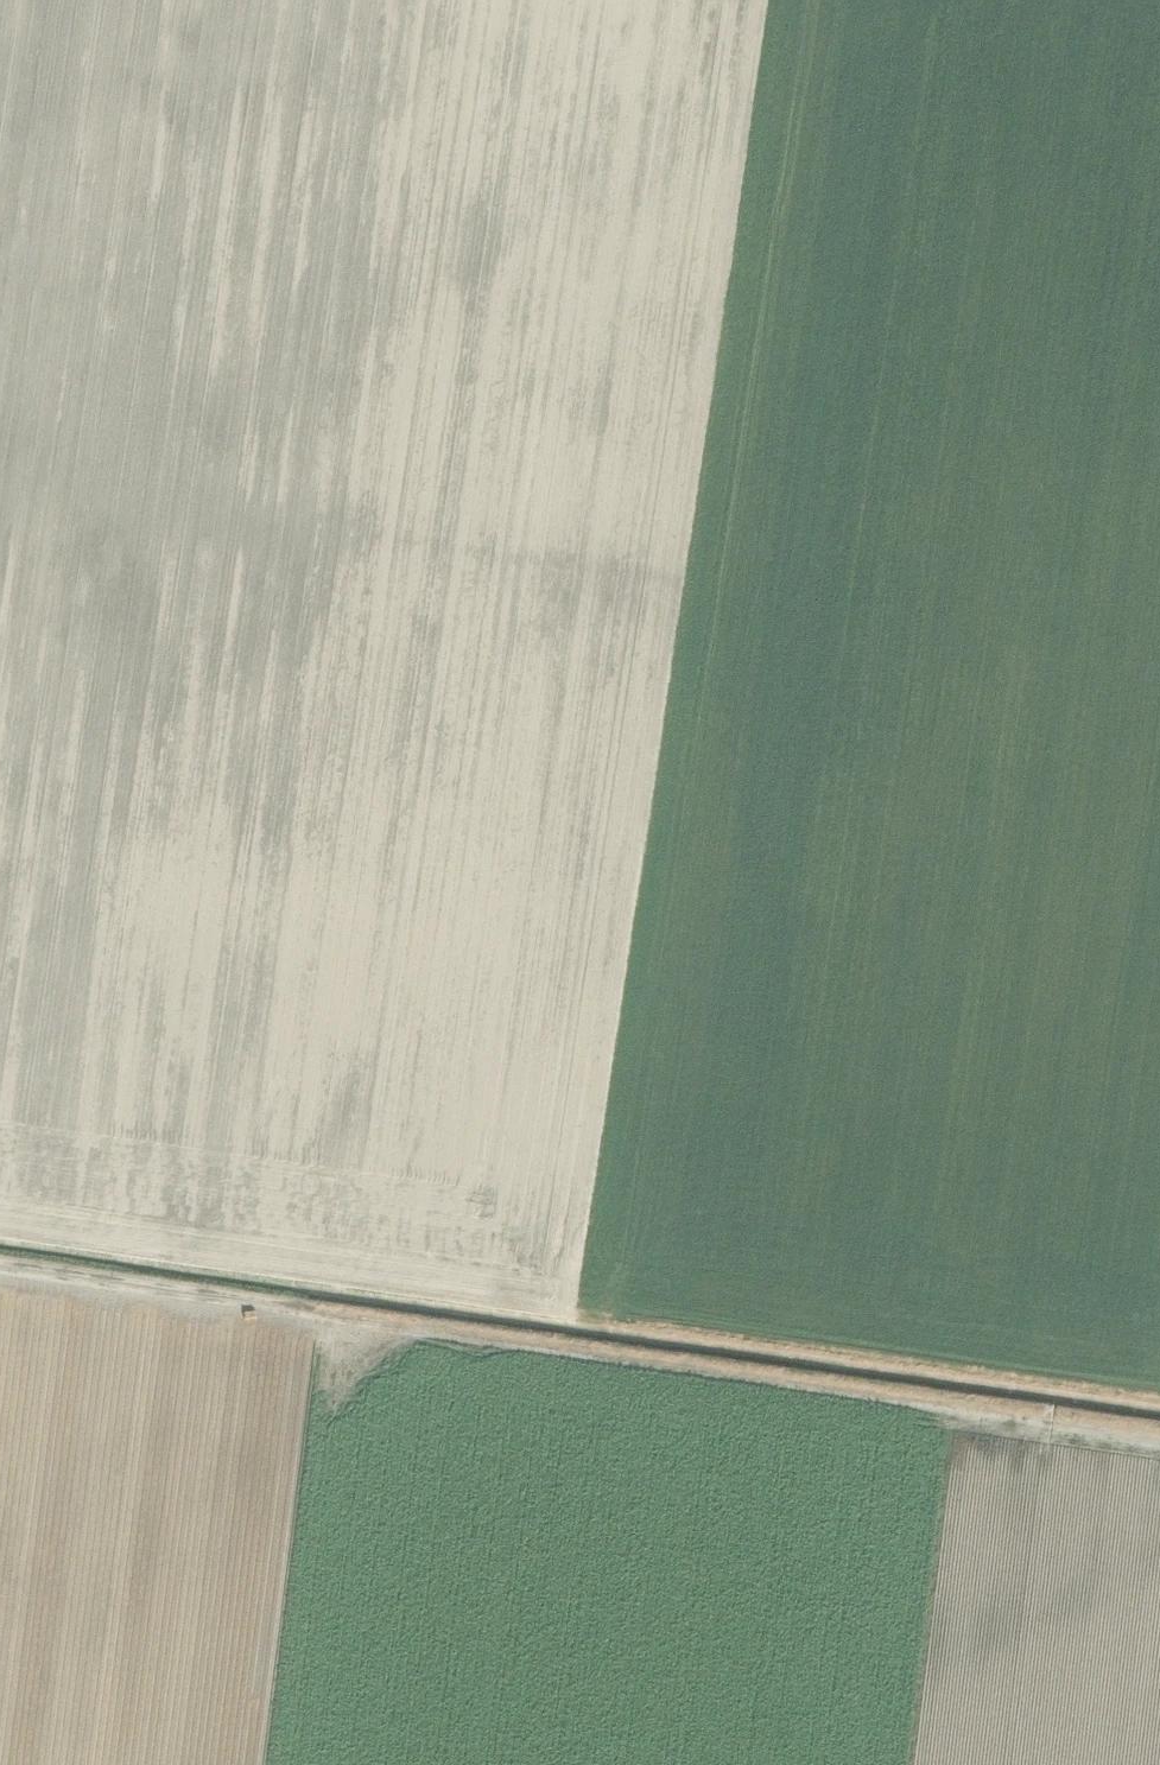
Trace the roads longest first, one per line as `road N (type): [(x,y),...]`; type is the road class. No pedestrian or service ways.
road 1 (track): [(0,1267),(1159,1431)]

